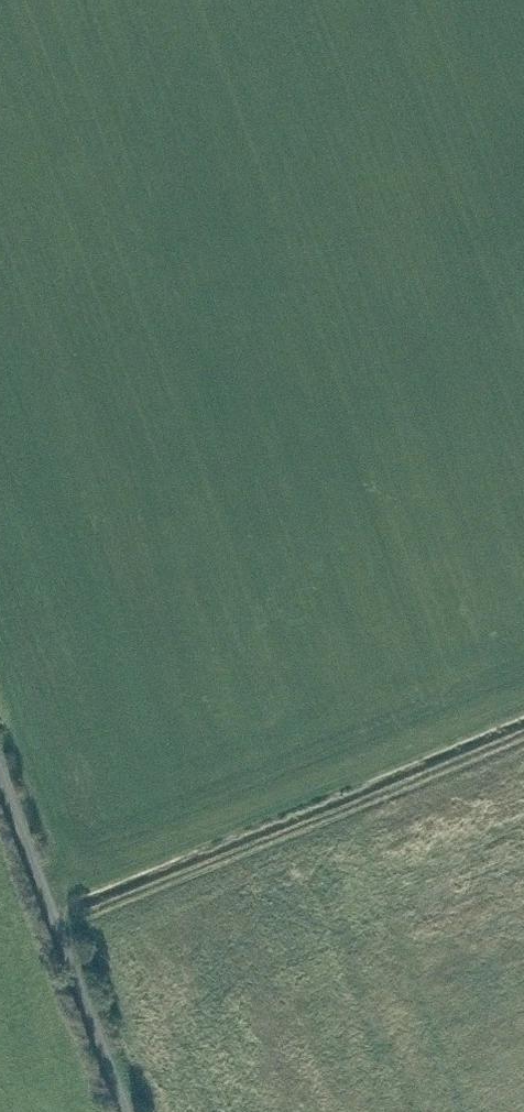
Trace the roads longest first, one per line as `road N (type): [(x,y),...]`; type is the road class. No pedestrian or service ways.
road 1 (unclassified): [(128,1111),(0,769)]

